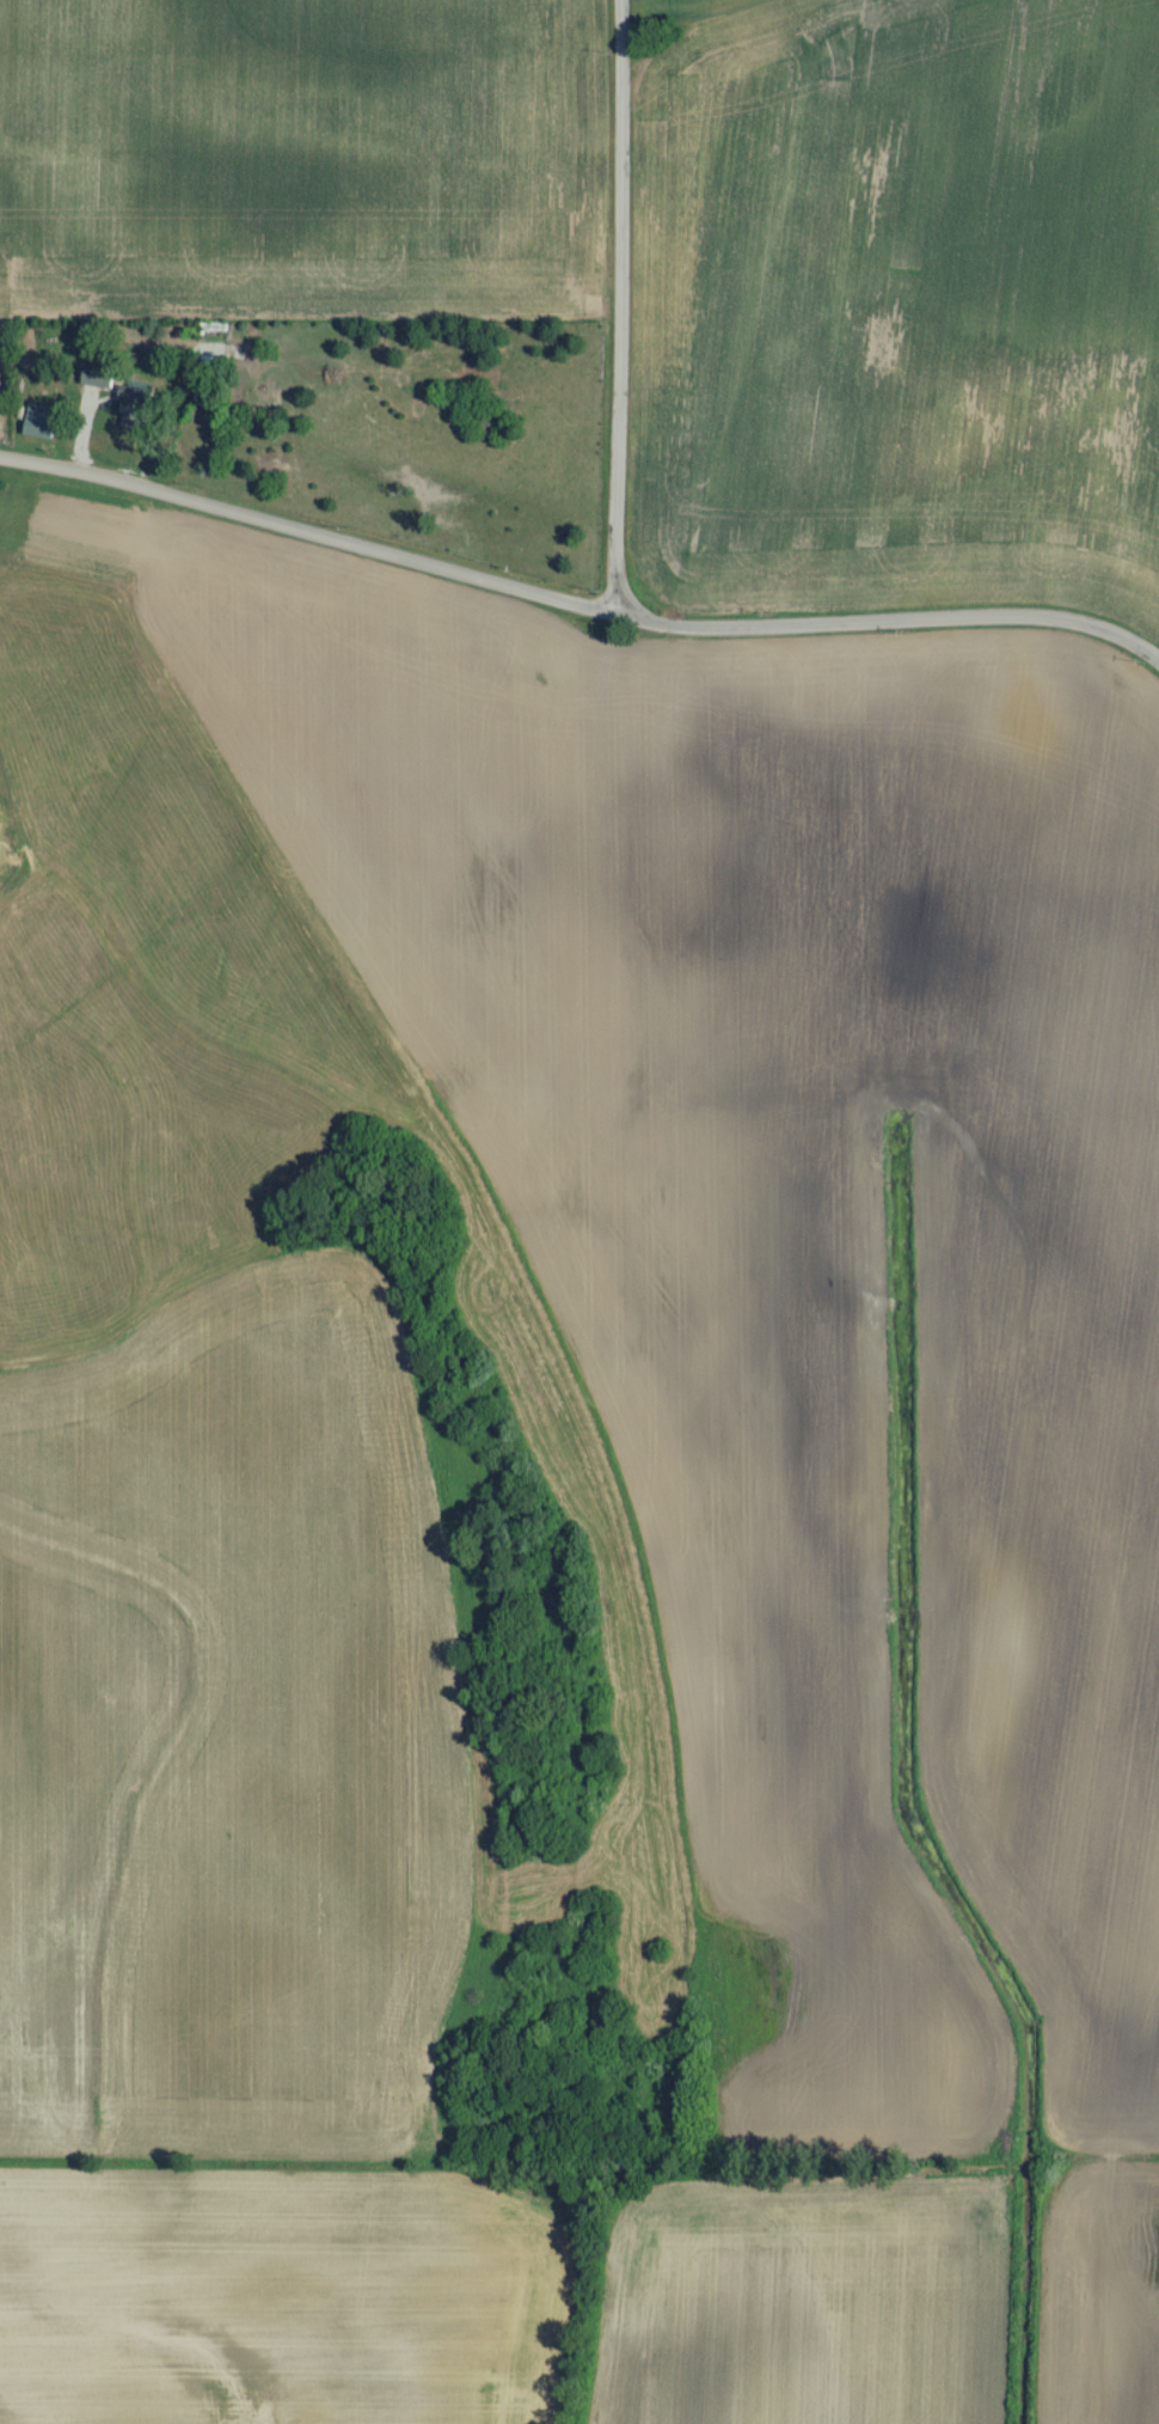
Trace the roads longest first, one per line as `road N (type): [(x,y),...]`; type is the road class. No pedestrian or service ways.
road 1 (residential): [(1158,661),(1126,636),(1055,621),(731,630),(673,624),(0,456)]
road 2 (residential): [(621,611),(618,0)]

